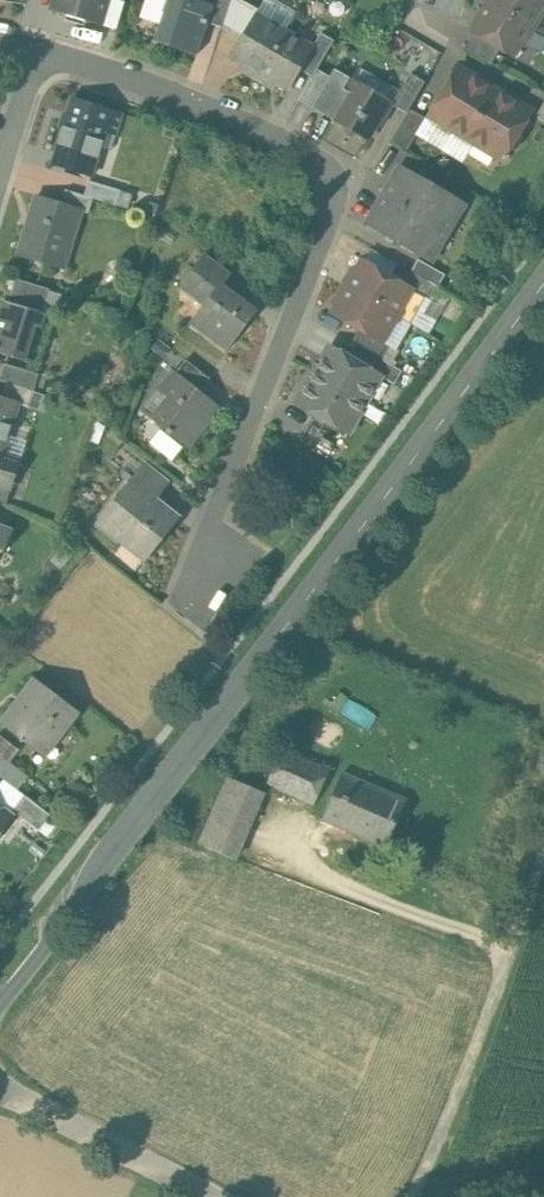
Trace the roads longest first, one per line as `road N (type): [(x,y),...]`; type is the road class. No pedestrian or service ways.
road 1 (tertiary): [(0,1001),(543,281)]
road 2 (residential): [(40,53),(212,103),(325,159),(338,186),(337,217),(189,598)]
road 3 (residential): [(213,1196),(0,1090)]
road 4 (residential): [(0,175),(40,53)]

